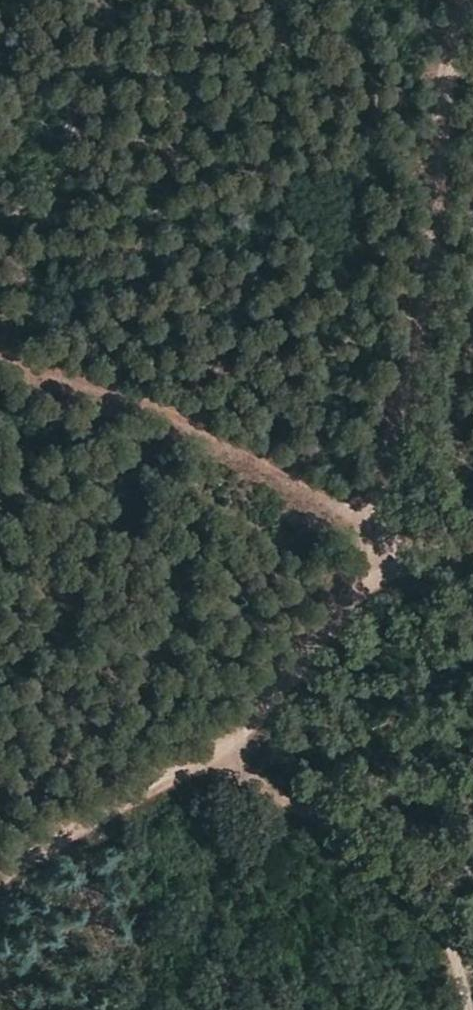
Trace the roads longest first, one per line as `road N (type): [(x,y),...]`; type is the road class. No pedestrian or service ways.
road 1 (track): [(394,554),(384,488),(437,174),(451,35),(463,0)]
road 2 (track): [(394,554),(346,503),(233,445),(0,361)]
road 3 (track): [(0,891),(215,766),(236,746)]
road 4 (track): [(236,746),(297,687),(394,554)]

